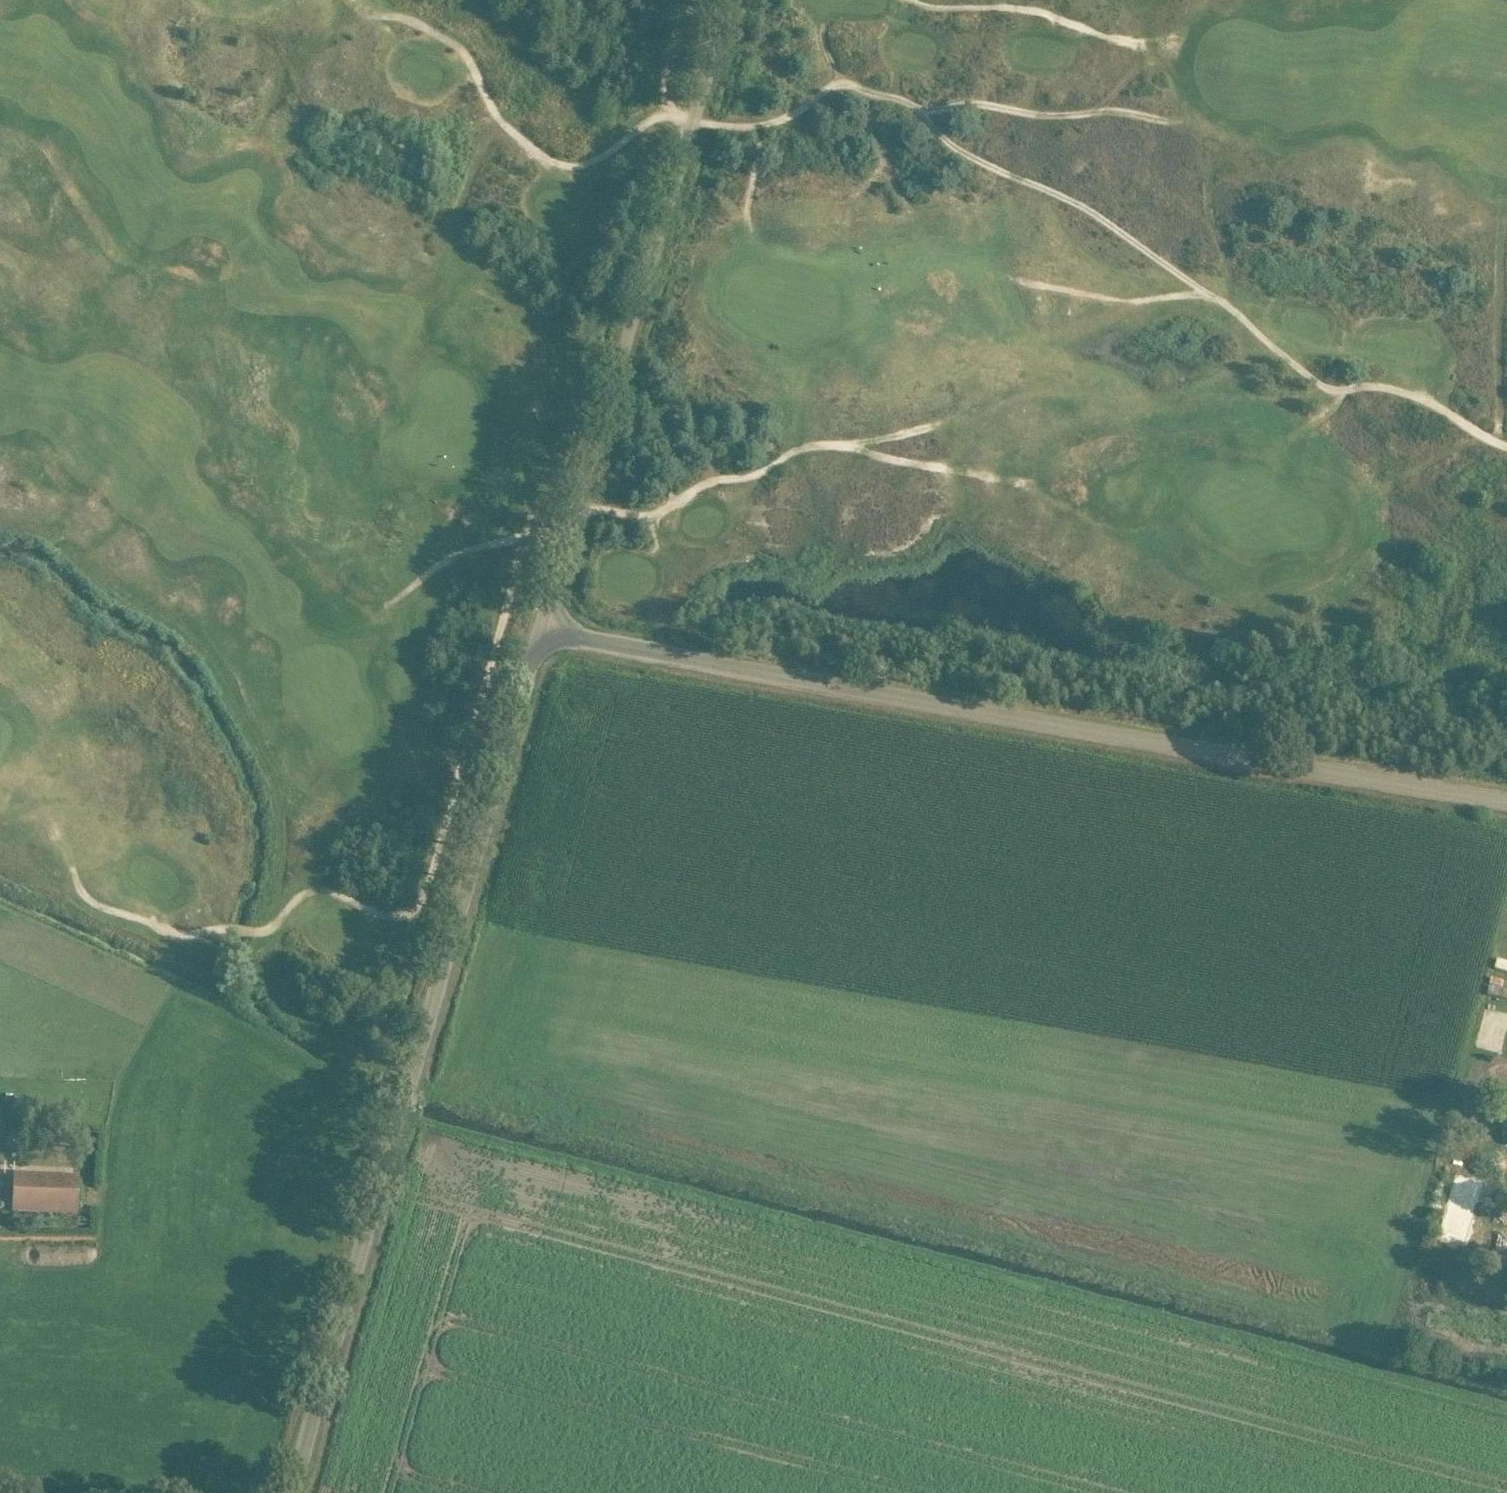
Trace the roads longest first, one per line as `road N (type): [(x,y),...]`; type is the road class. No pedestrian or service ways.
road 1 (unclassified): [(1506,801),(538,633)]
road 2 (unclassified): [(291,1492),(538,633)]
road 3 (unclassified): [(538,633),(724,0)]

